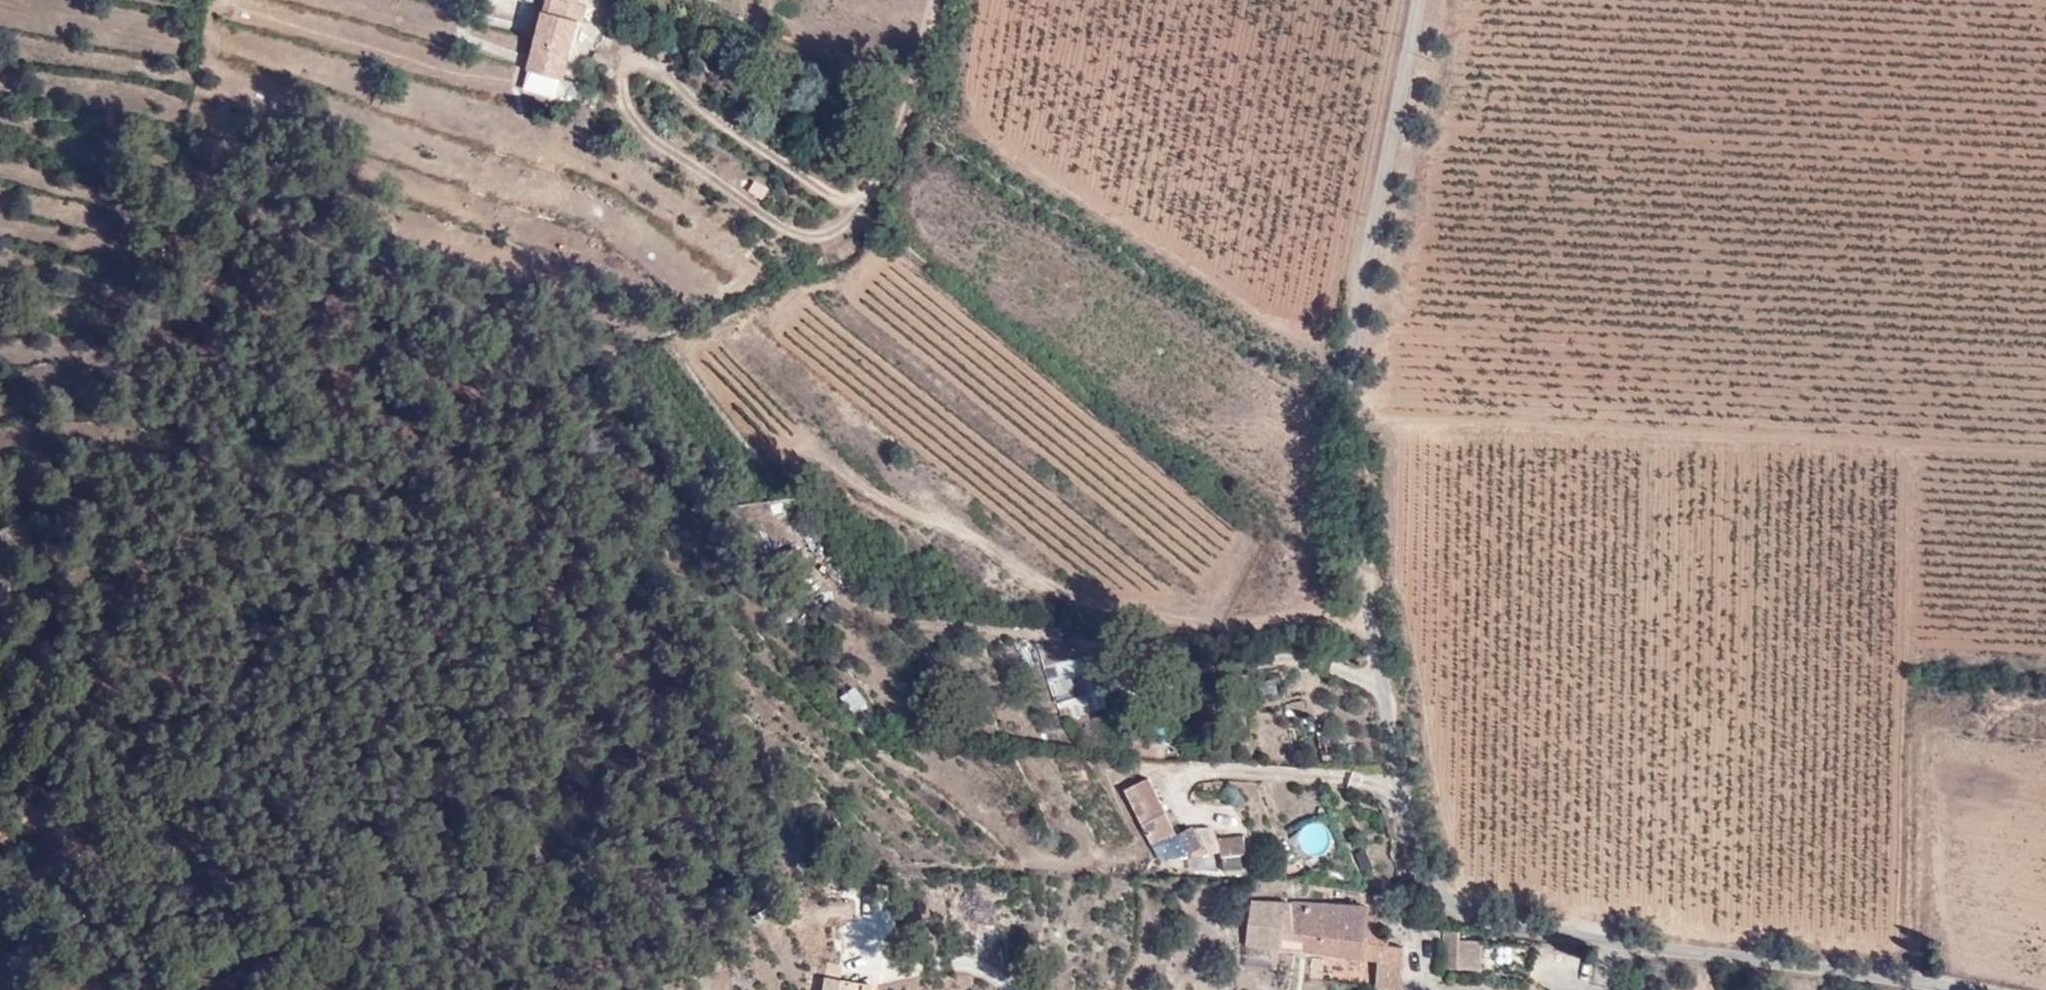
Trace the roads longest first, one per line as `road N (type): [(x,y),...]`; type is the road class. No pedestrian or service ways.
road 1 (unclassified): [(1992,989),(1590,943),(1501,916),(1435,878),(1394,772),(1364,387),(1426,0)]

